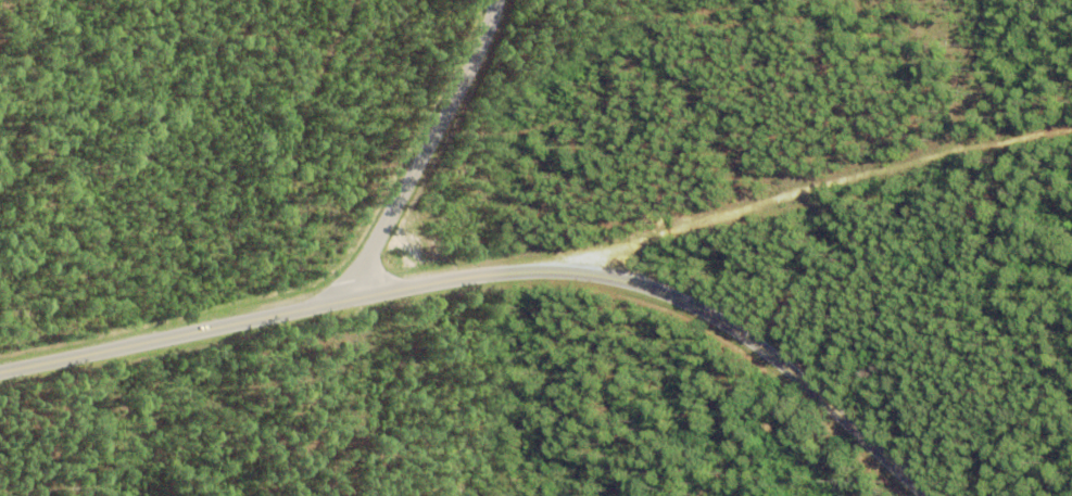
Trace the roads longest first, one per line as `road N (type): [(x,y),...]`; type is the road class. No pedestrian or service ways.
road 1 (tertiary): [(926,495),(814,391),(701,310),(647,289),(563,272),(441,281),(0,374)]
road 2 (track): [(580,276),(591,258),(719,214),(1071,130)]
road 3 (tertiary): [(348,301),(482,52),(502,0)]

